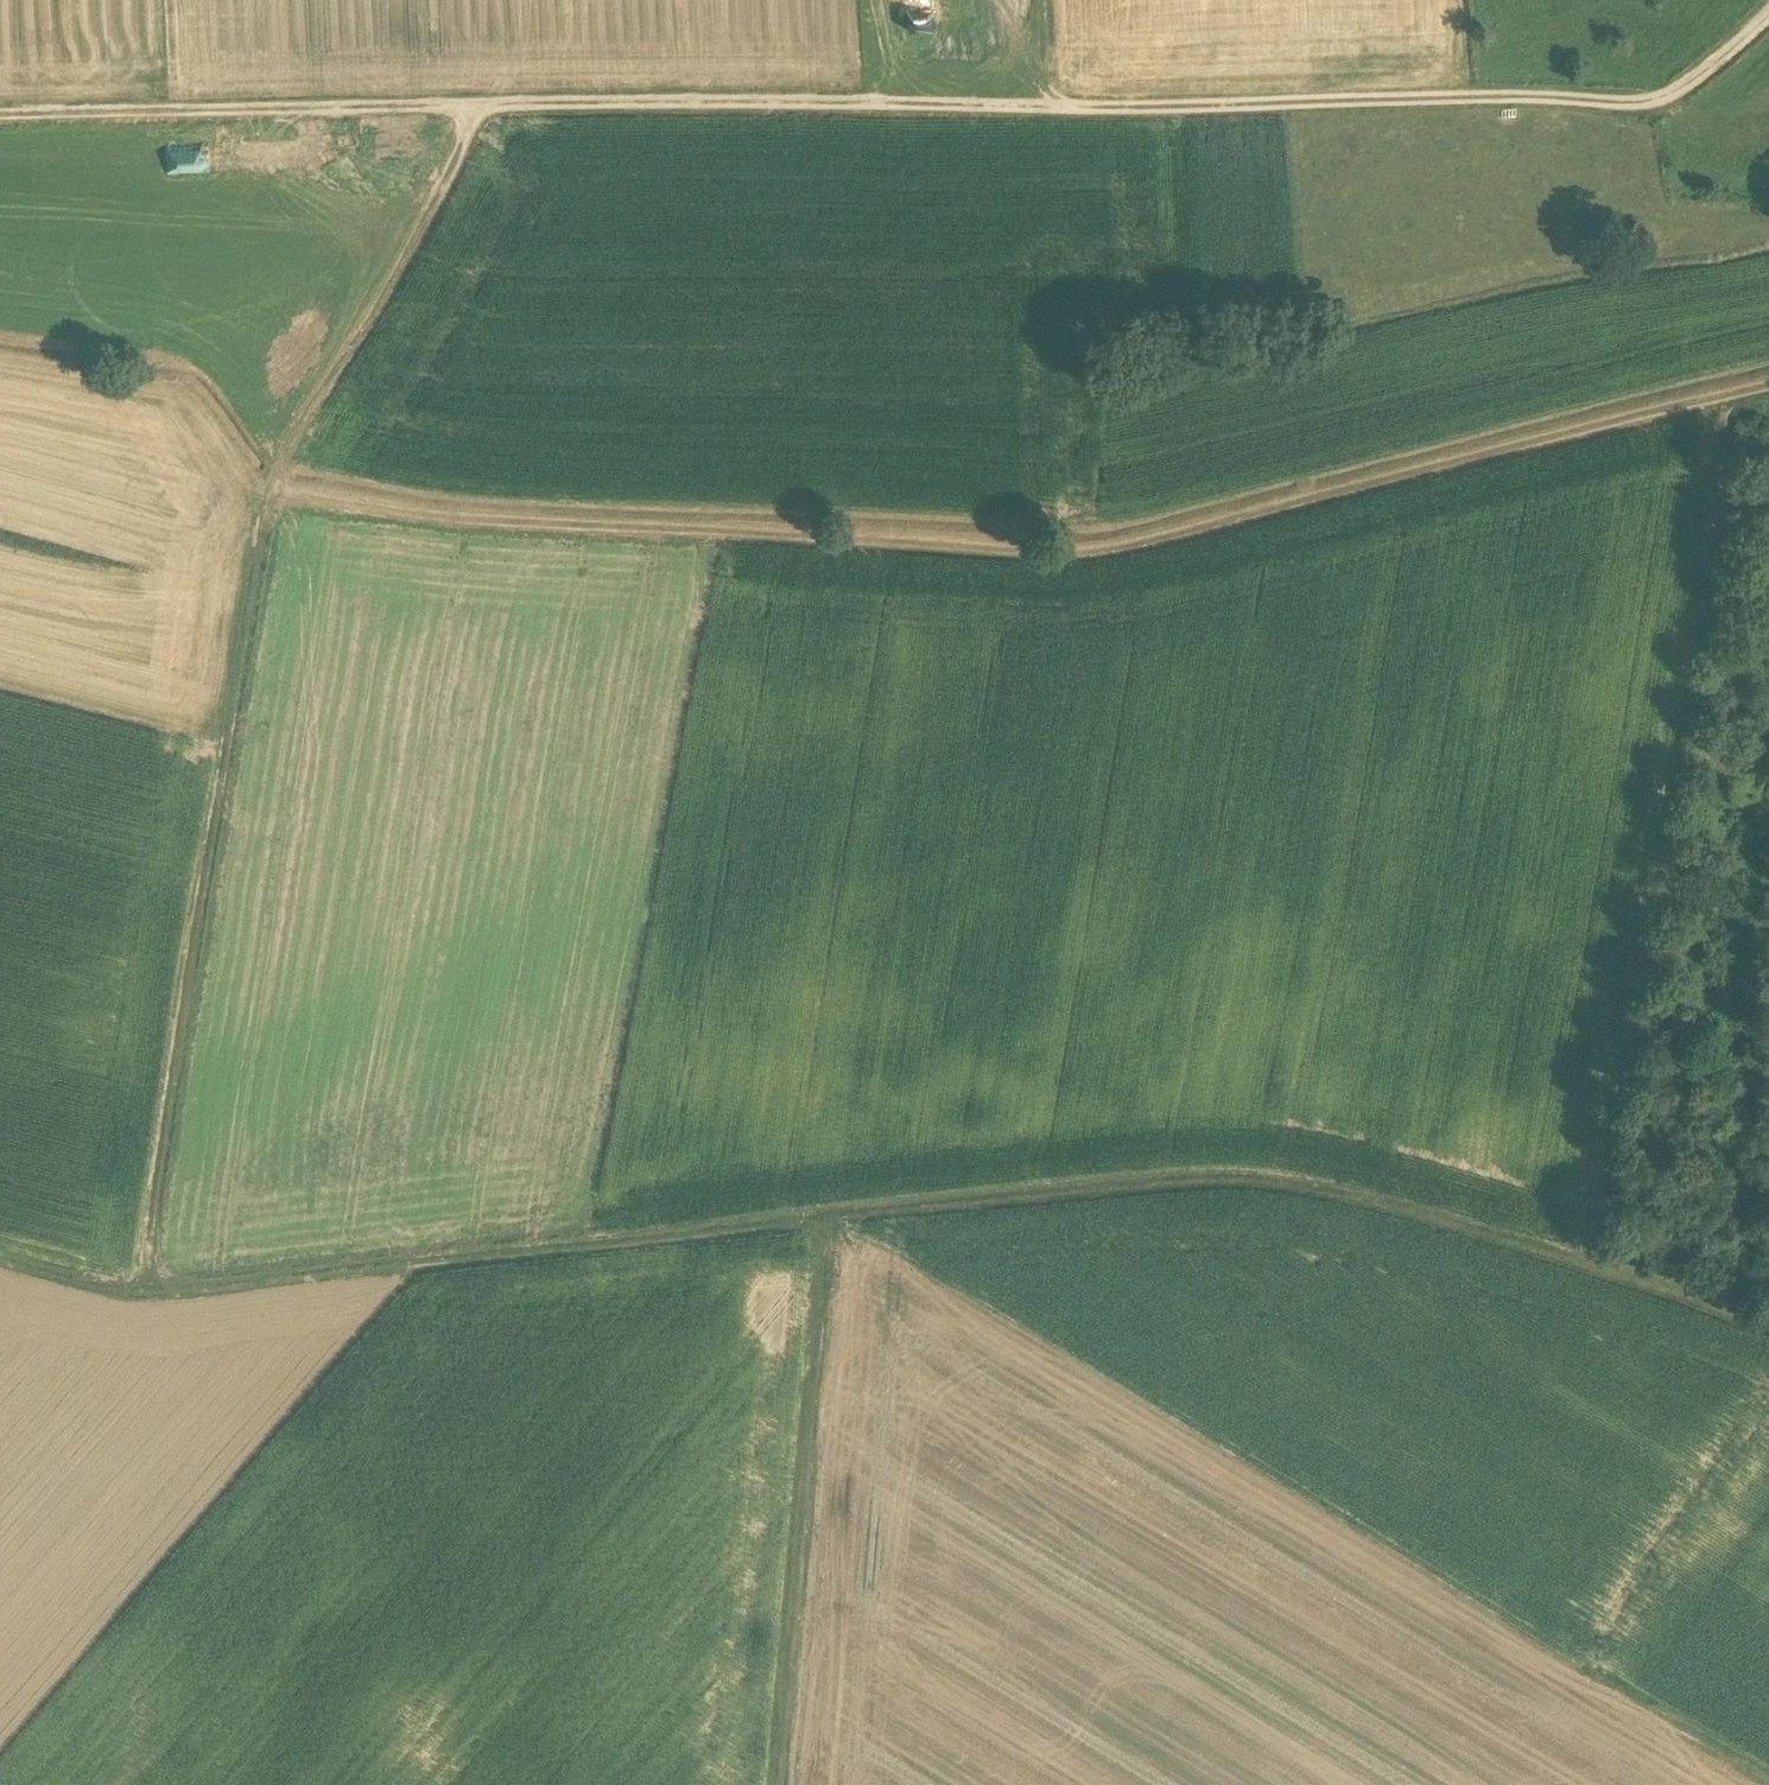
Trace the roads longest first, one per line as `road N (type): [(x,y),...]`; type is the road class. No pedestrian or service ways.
road 1 (track): [(1768,6),(1670,99),(0,120)]
road 2 (track): [(1768,1339),(1471,1240),(1299,1198),(1182,1200),(530,1275),(143,1294)]
road 3 (track): [(1768,389),(1256,523),(1070,558),(454,523),(275,493)]
road 4 (track): [(143,1294),(275,493)]
road 5 (track): [(852,1237),(796,1784)]
road 6 (track): [(480,108),(275,493)]
road 7 (track): [(1768,1777),(1604,1672)]
road 8 (track): [(0,1261),(143,1294)]

